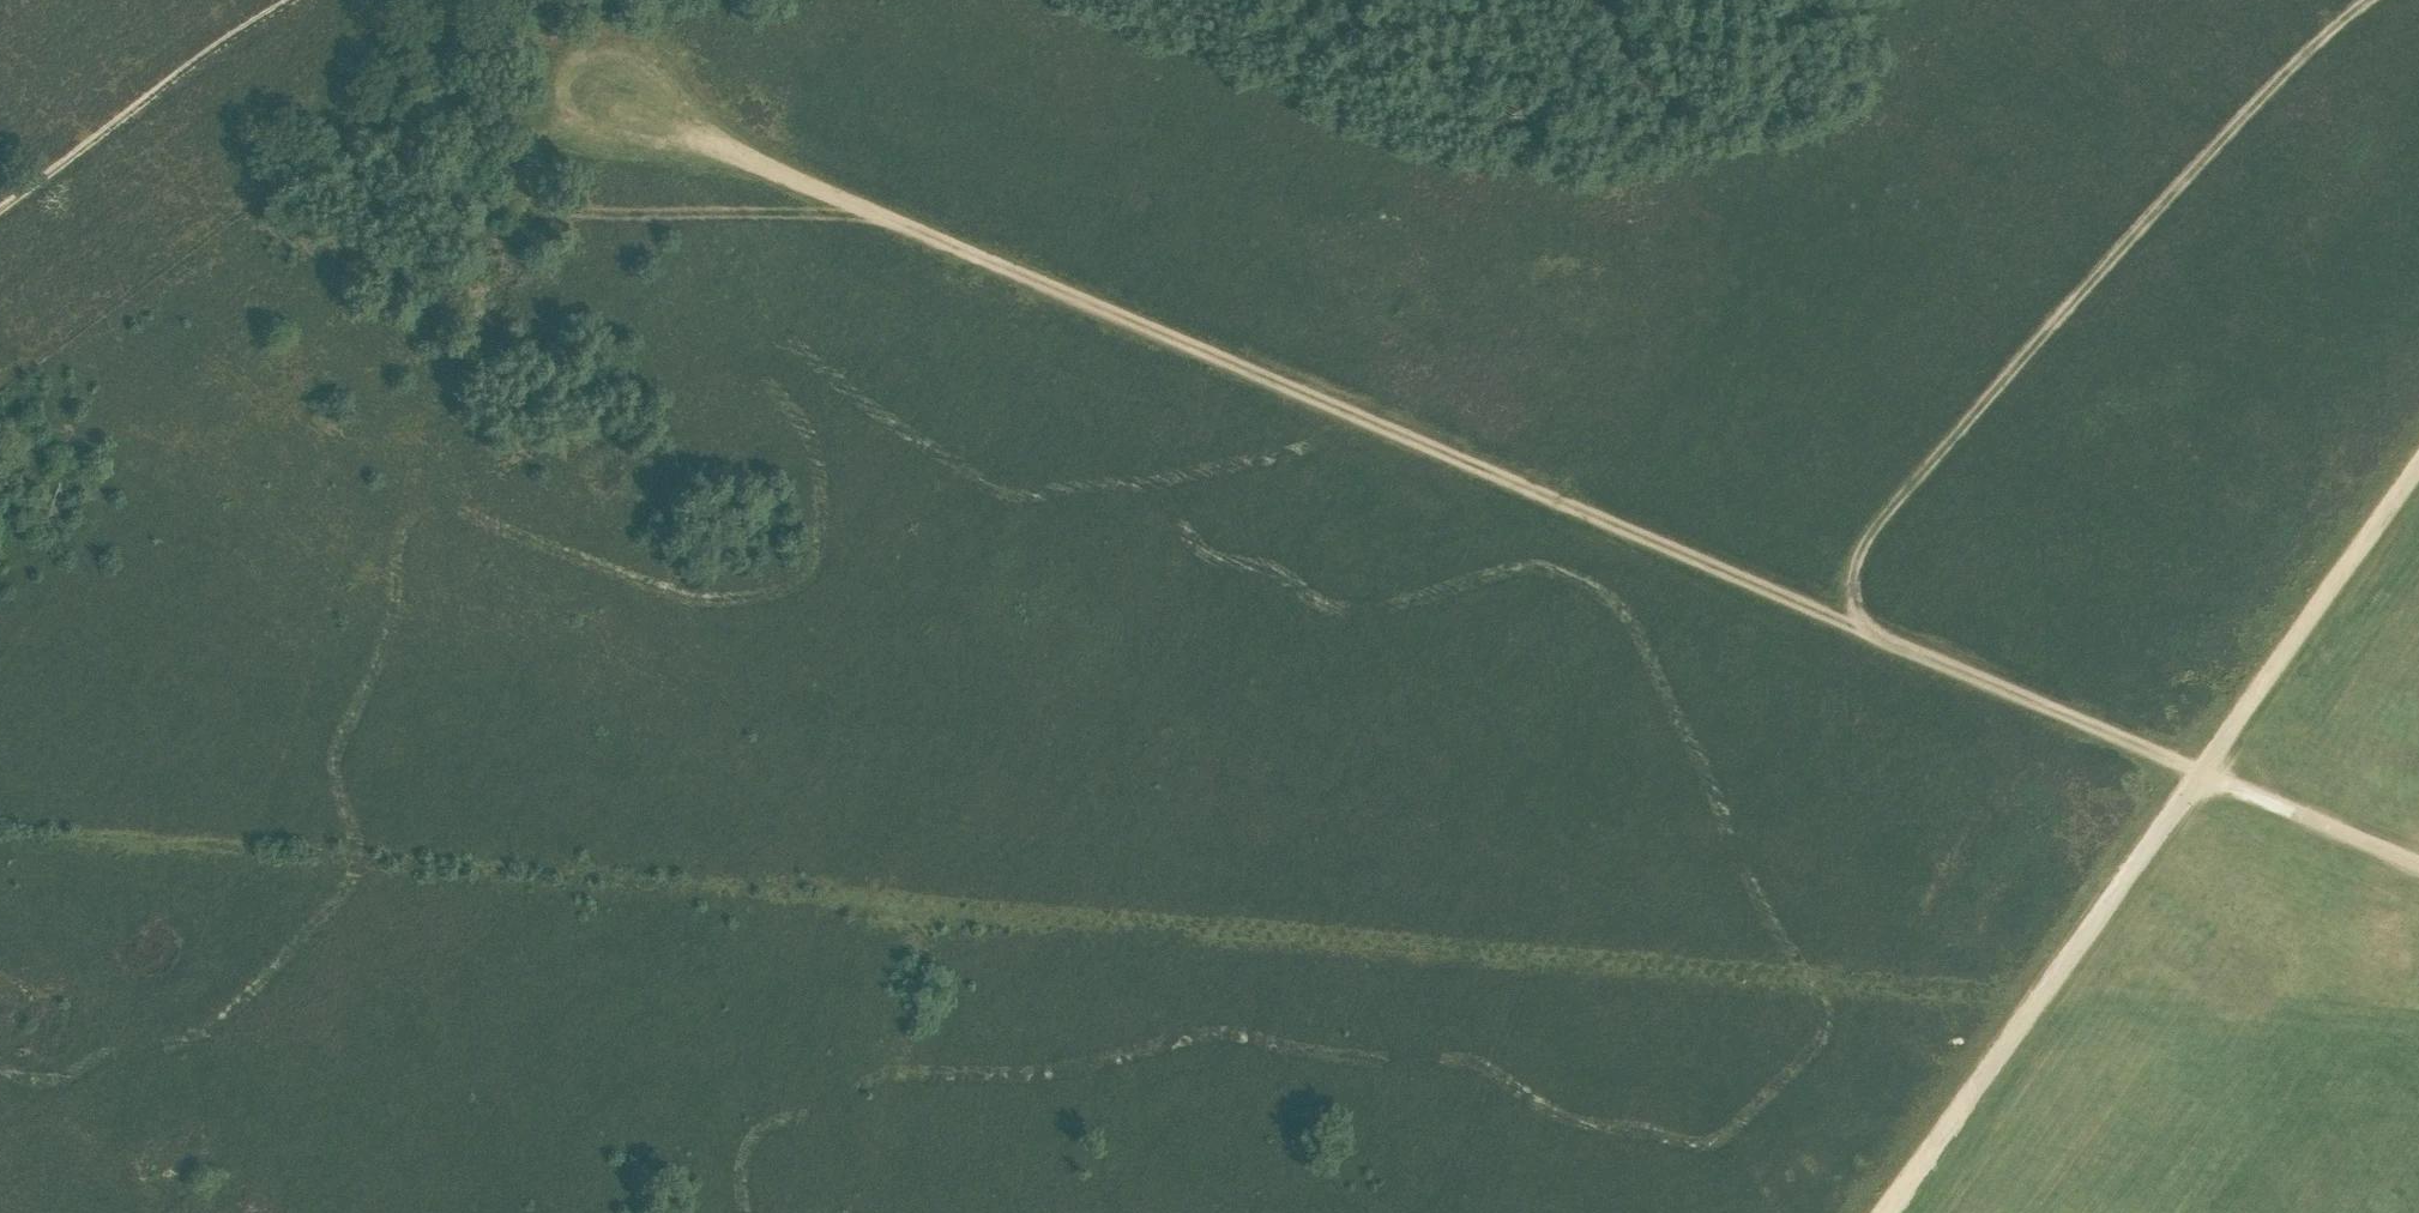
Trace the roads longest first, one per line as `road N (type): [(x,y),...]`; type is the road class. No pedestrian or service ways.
road 1 (track): [(0,207),(286,0)]

